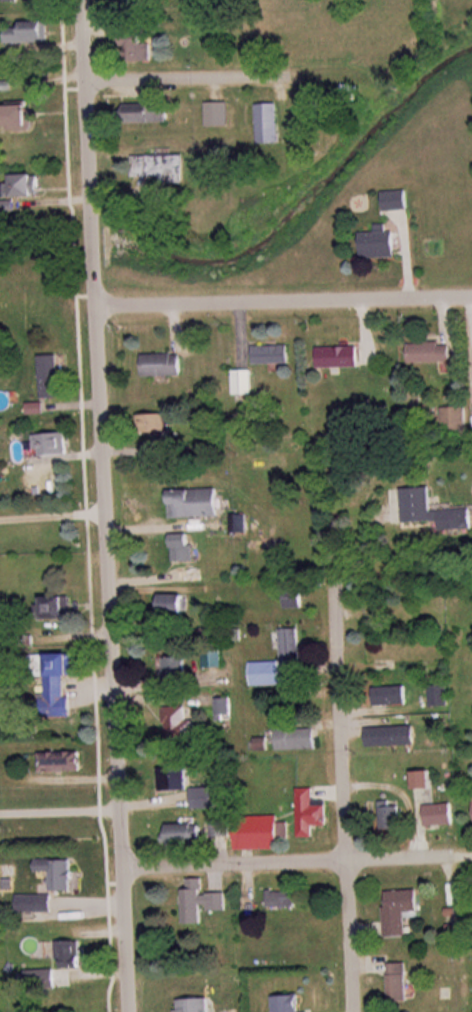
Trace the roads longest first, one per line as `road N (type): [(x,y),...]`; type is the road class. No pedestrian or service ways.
road 1 (residential): [(132,1011),(85,0)]
road 2 (residential): [(358,1011),(337,594),(377,523)]
road 3 (residential): [(97,311),(471,302)]
road 4 (residential): [(471,866),(127,875)]
road 5 (residential): [(89,90),(299,83)]

